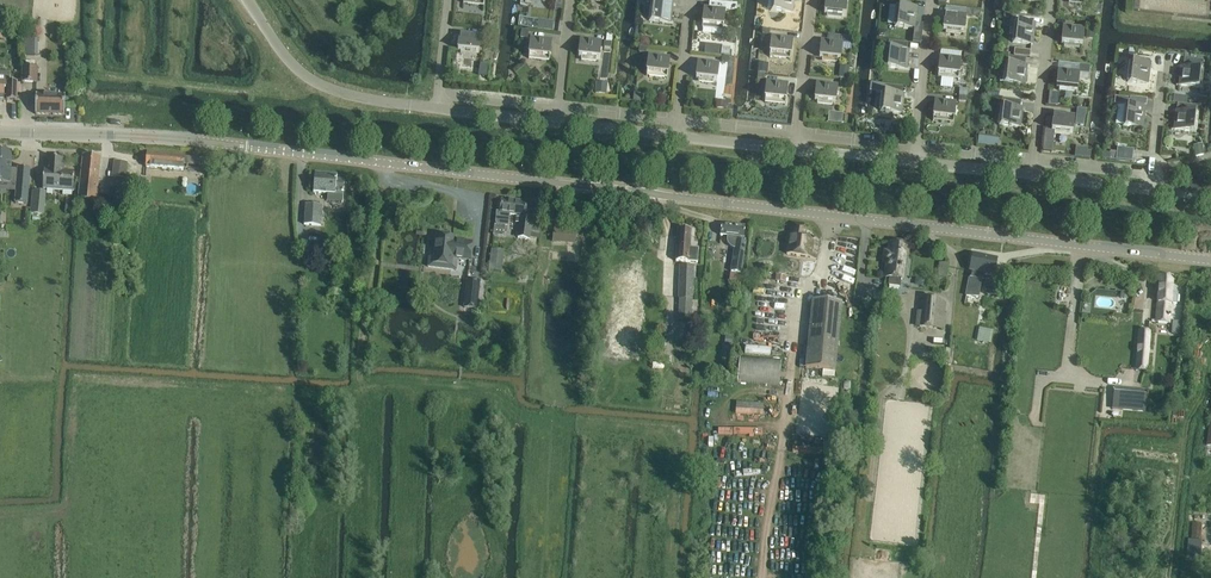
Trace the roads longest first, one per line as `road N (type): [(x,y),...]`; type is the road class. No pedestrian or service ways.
road 1 (tertiary): [(1210,260),(197,141),(0,132)]
road 2 (residential): [(1210,196),(351,98),(302,73),(248,0)]

